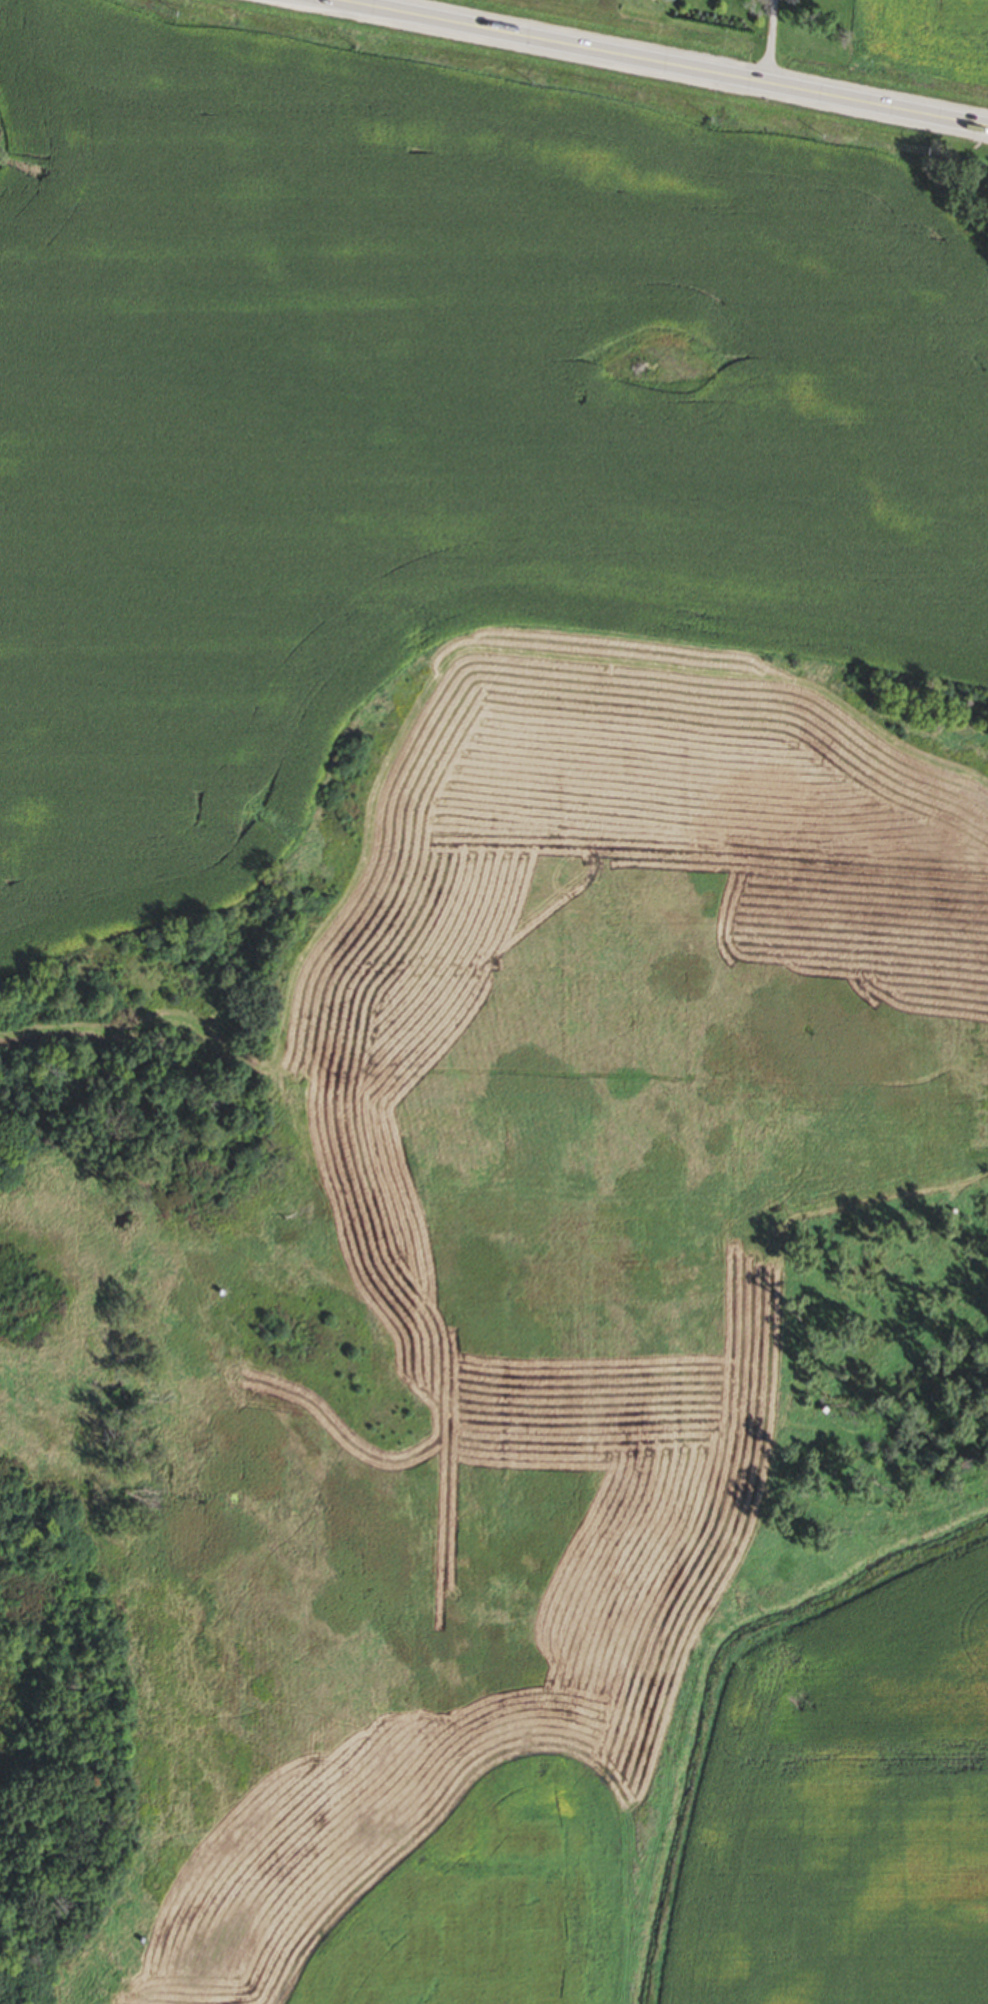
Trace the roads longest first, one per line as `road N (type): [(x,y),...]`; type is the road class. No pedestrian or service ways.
road 1 (primary): [(987,129),(334,0)]

